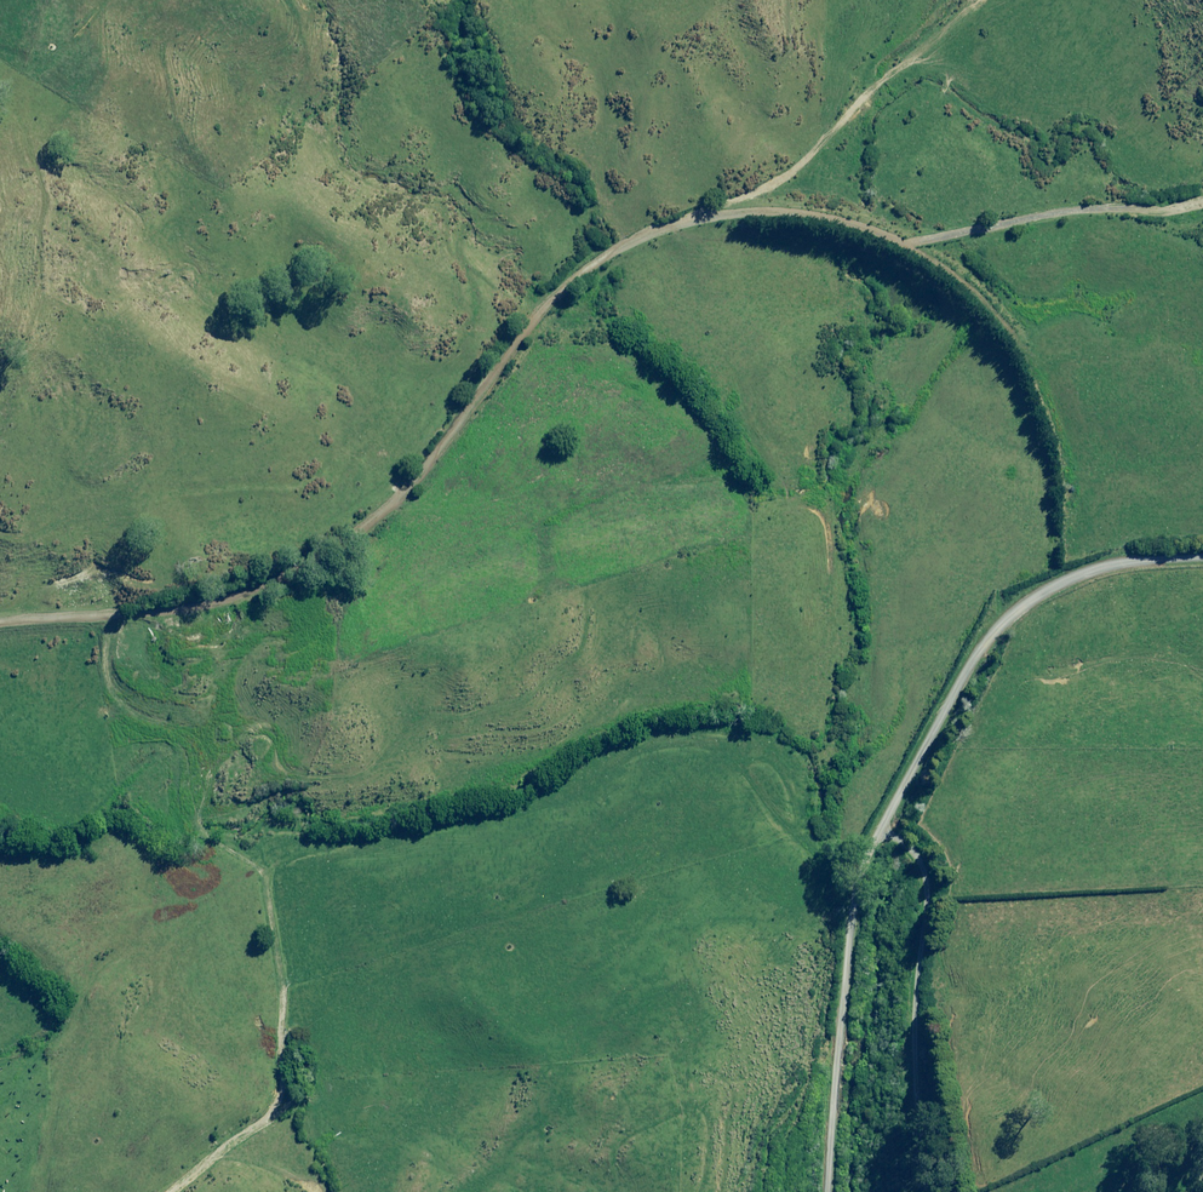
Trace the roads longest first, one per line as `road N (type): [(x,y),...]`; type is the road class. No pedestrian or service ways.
road 1 (track): [(685,214),(584,261),(390,504),(305,564),(238,594),(0,619)]
road 2 (unclassified): [(828,1191),(847,922),(859,870),(888,808),(1009,620),(1044,590),(1104,572),(1202,568)]
road 3 (track): [(1042,381),(983,296),(892,232),(794,205),(685,214)]
road 4 (track): [(878,830),(908,848),(928,884),(920,1158),(926,1191)]
road 5 (track): [(265,880),(283,1065),(268,1106),(162,1191)]
road 6 (track): [(962,0),(920,43),(856,79),(772,183),(685,214)]
road 7 (track): [(0,353),(37,313),(48,193),(0,28)]

